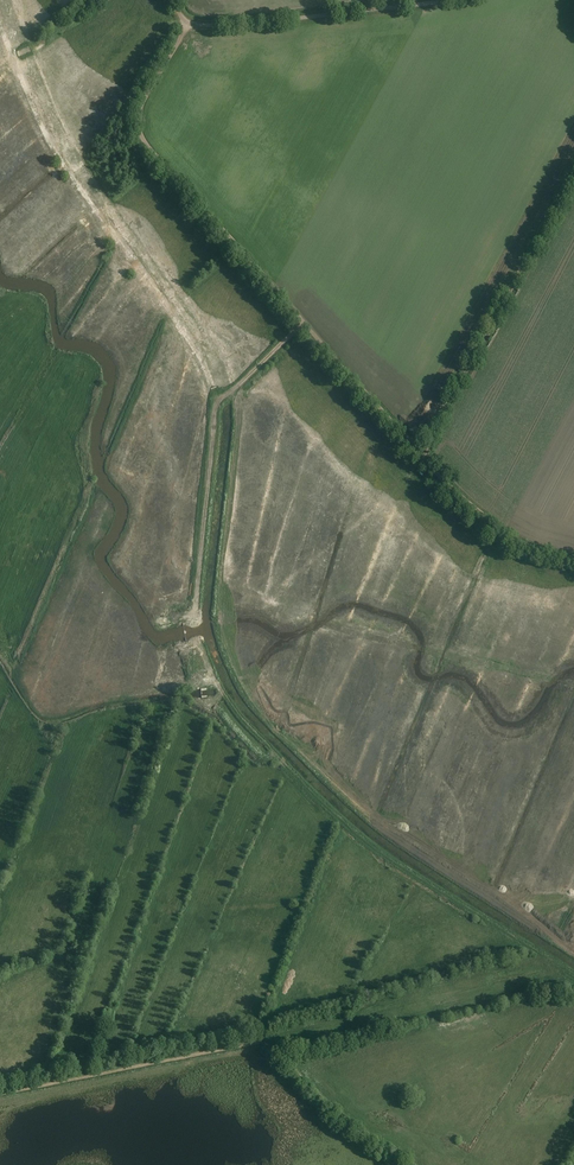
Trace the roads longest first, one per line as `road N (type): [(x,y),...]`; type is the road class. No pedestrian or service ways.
road 1 (track): [(171,0),(188,22),(132,128),(420,453)]
road 2 (track): [(573,167),(420,453)]
road 3 (track): [(0,1094),(262,1040)]
road 4 (unclassified): [(188,22),(442,0)]
road 5 (track): [(420,453),(515,539),(573,560)]

